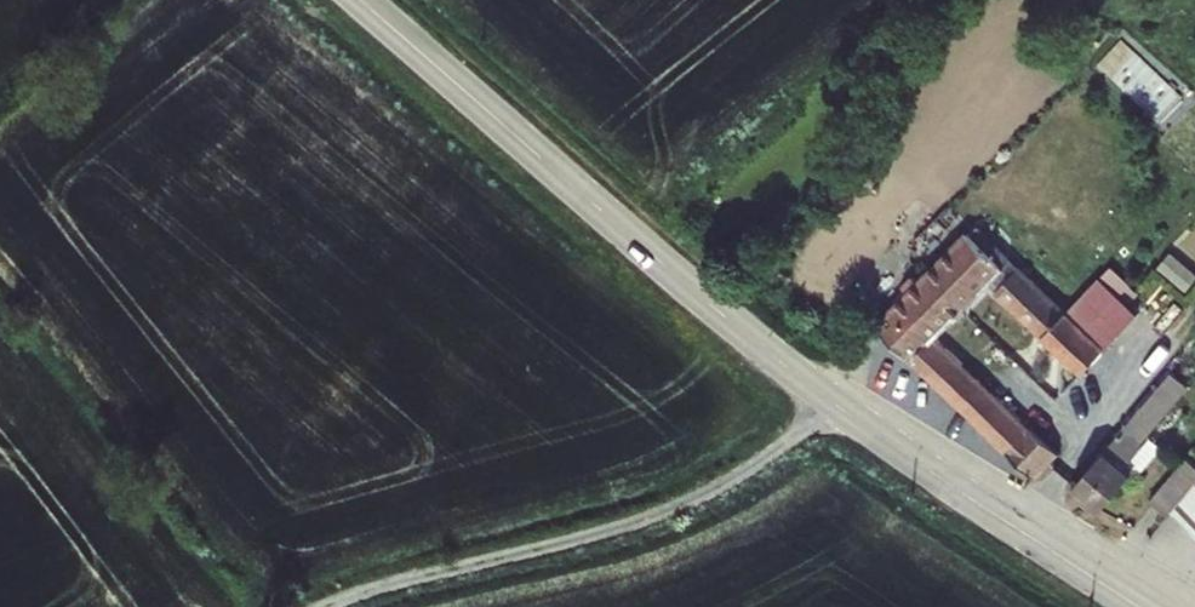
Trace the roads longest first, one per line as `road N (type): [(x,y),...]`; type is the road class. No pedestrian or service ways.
road 1 (residential): [(834,404),(363,0)]
road 2 (unclassified): [(834,404),(741,475),(660,513),(325,606)]
road 3 (residential): [(1137,606),(834,404)]

